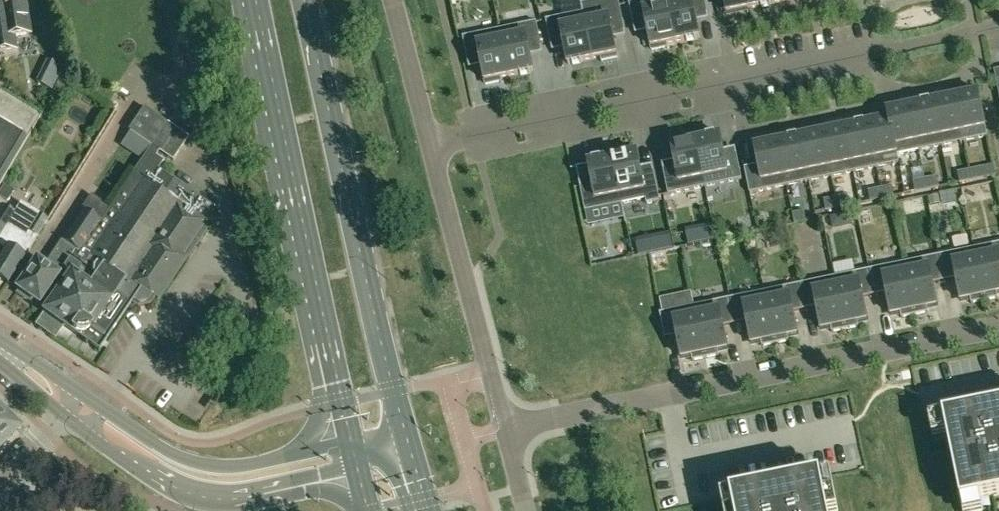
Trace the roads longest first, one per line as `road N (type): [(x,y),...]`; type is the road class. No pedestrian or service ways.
road 1 (residential): [(998,22),(429,150)]
road 2 (residential): [(998,329),(506,428)]
road 3 (primary): [(401,443),(303,0)]
road 4 (primary): [(255,0),(351,441)]
road 5 (residential): [(506,428),(429,150)]
road 6 (tertiary): [(85,431),(134,464),(221,492),(356,465)]
road 7 (tertiary): [(351,441),(250,465),(206,465),(160,448),(102,409)]
road 8 (residential): [(44,429),(100,481),(176,510)]
road 9 (residential): [(429,150),(393,0)]

